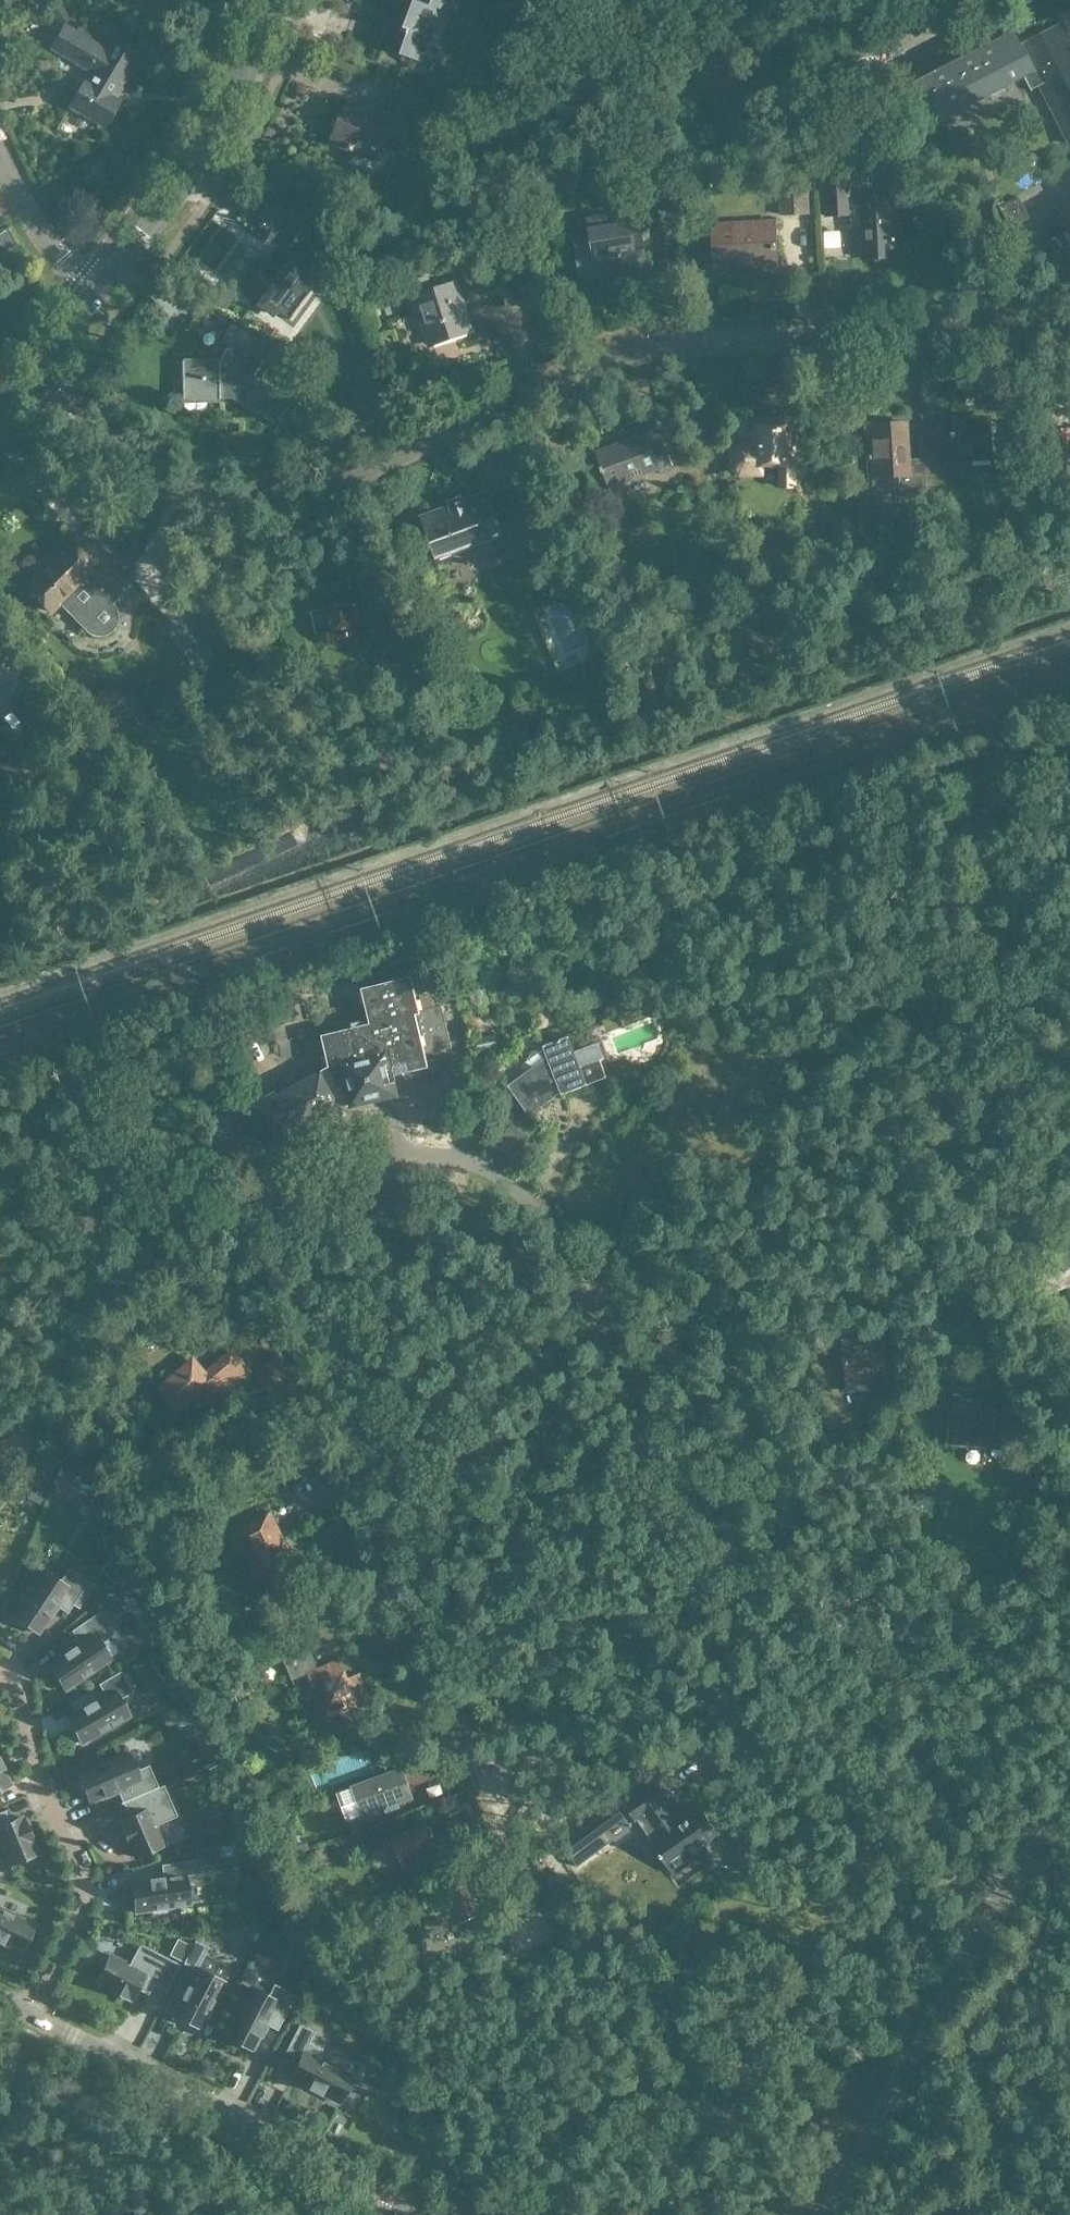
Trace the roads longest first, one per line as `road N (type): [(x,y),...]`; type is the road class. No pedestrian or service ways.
road 1 (unclassified): [(999,1909),(845,1827),(755,1759),(728,1709),(602,1329),(553,1229),(508,1181),(462,1157),(407,1153),(264,1211),(228,1213),(69,1170),(0,1160)]
road 2 (unclassified): [(31,374),(167,483),(228,499),(266,499),(353,476),(620,351),(1069,325)]
road 3 (unclassified): [(386,2190),(25,2012)]
road 4 (residential): [(0,1673),(18,1695),(37,1780),(79,1886),(71,1926),(25,2012)]
road 5 (unclassified): [(826,2214),(999,1909)]
road 6 (secondary): [(98,298),(228,115),(272,0)]
road 7 (residential): [(98,298),(29,211),(0,153)]
road 8 (unclassified): [(999,1909),(1069,1771)]

